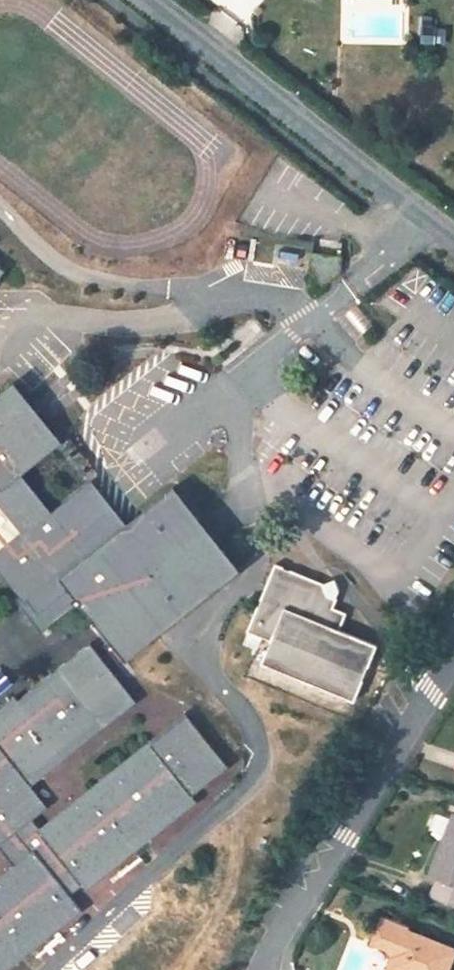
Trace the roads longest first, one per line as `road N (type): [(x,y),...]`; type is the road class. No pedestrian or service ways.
road 1 (tertiary): [(453,234),(304,133),(138,0)]
road 2 (residential): [(271,969),(318,873),(453,650)]

